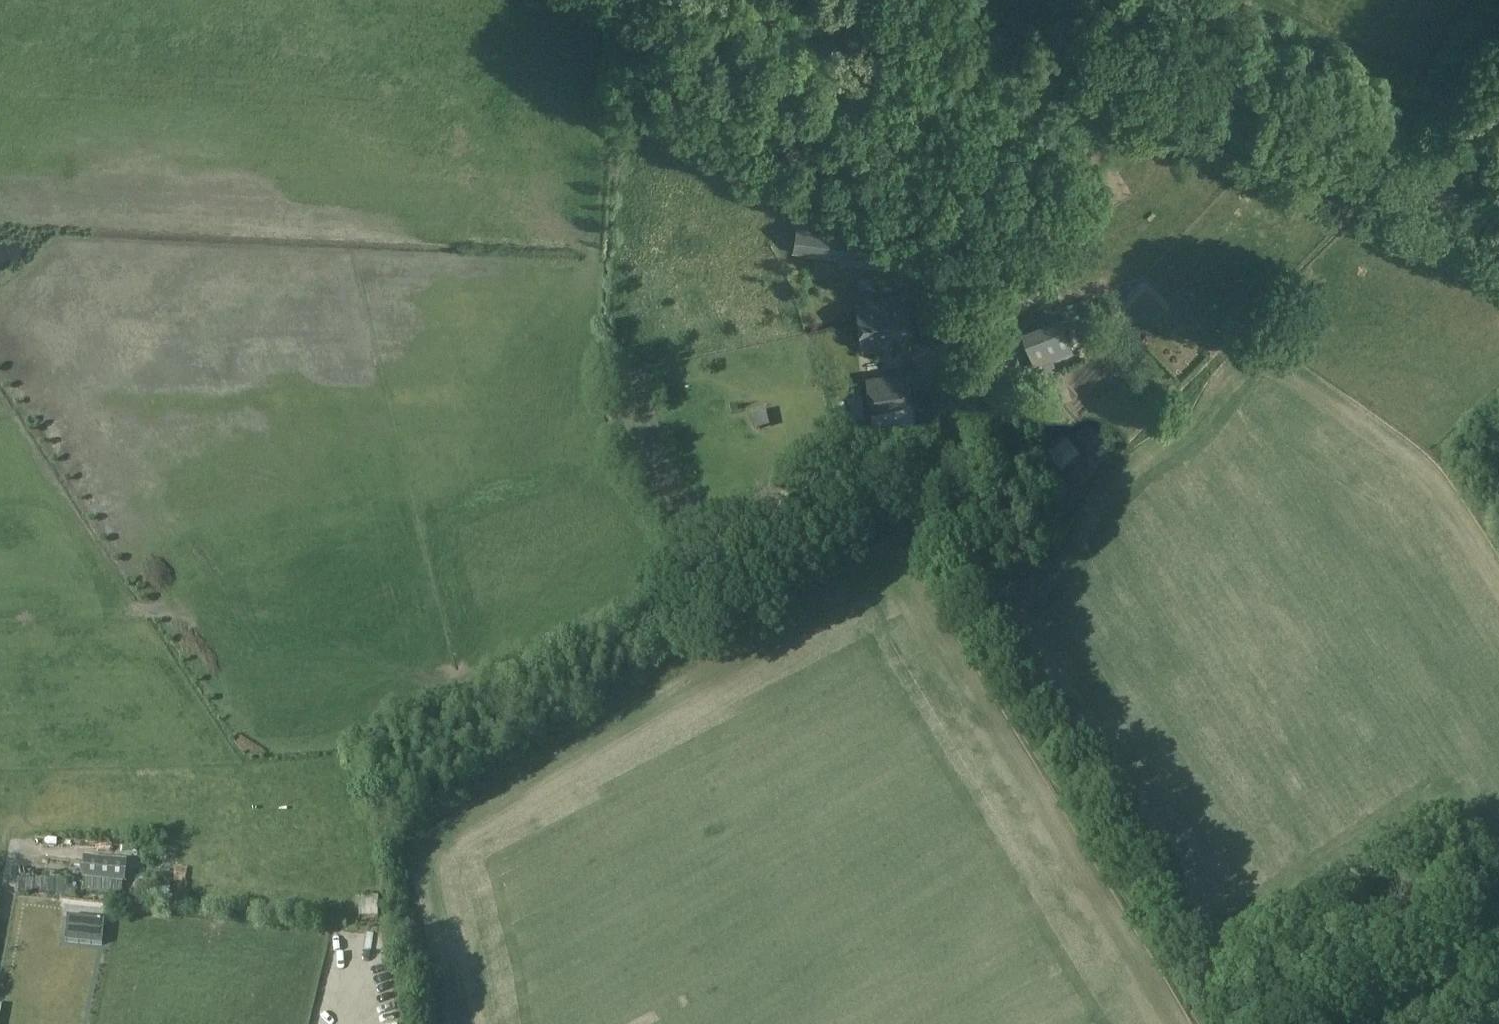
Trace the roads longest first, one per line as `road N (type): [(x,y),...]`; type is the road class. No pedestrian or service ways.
road 1 (track): [(1498,218),(1379,171),(1217,128),(1030,124),(953,113),(853,71),(724,0)]
road 2 (track): [(910,98),(960,403)]
road 3 (track): [(951,343),(1083,281)]

